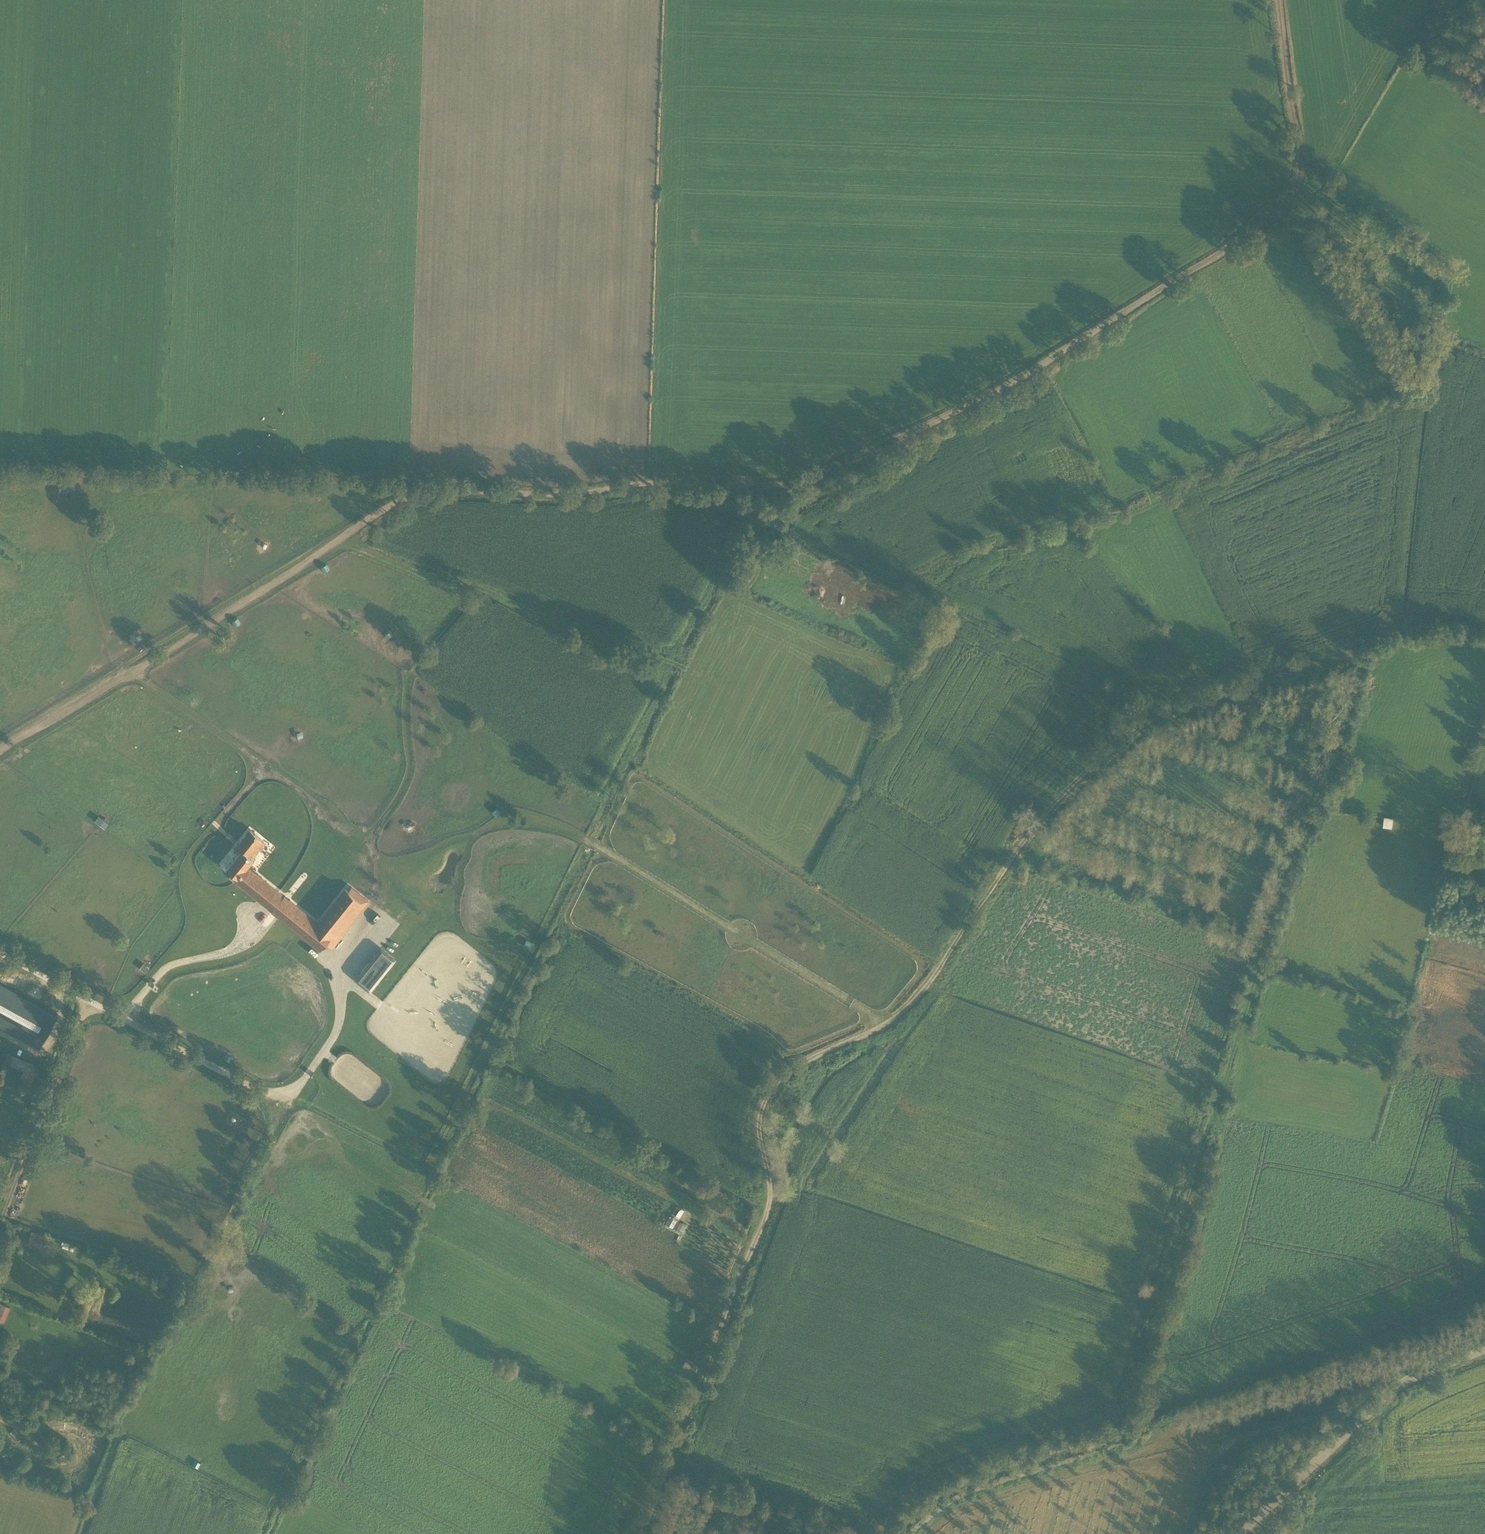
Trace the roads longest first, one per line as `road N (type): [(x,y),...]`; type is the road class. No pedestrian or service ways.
road 1 (track): [(640,1533),(769,1205),(757,1121),(780,1076),(881,1026),(918,996),(1025,844),(1149,717),(1251,682),(1351,660),(1357,675),(1274,907),(1213,1114),(1226,1131)]
road 2 (track): [(1279,0),(1305,168),(1227,243),(1064,346),(960,407),(810,478),(565,494),(421,493),(0,755)]
road 3 (unclassified): [(1484,1352),(1396,1390),(1243,1533)]
road 4 (track): [(285,1105),(115,1015)]
road 5 (unclassified): [(130,1007),(115,1015),(0,953)]

